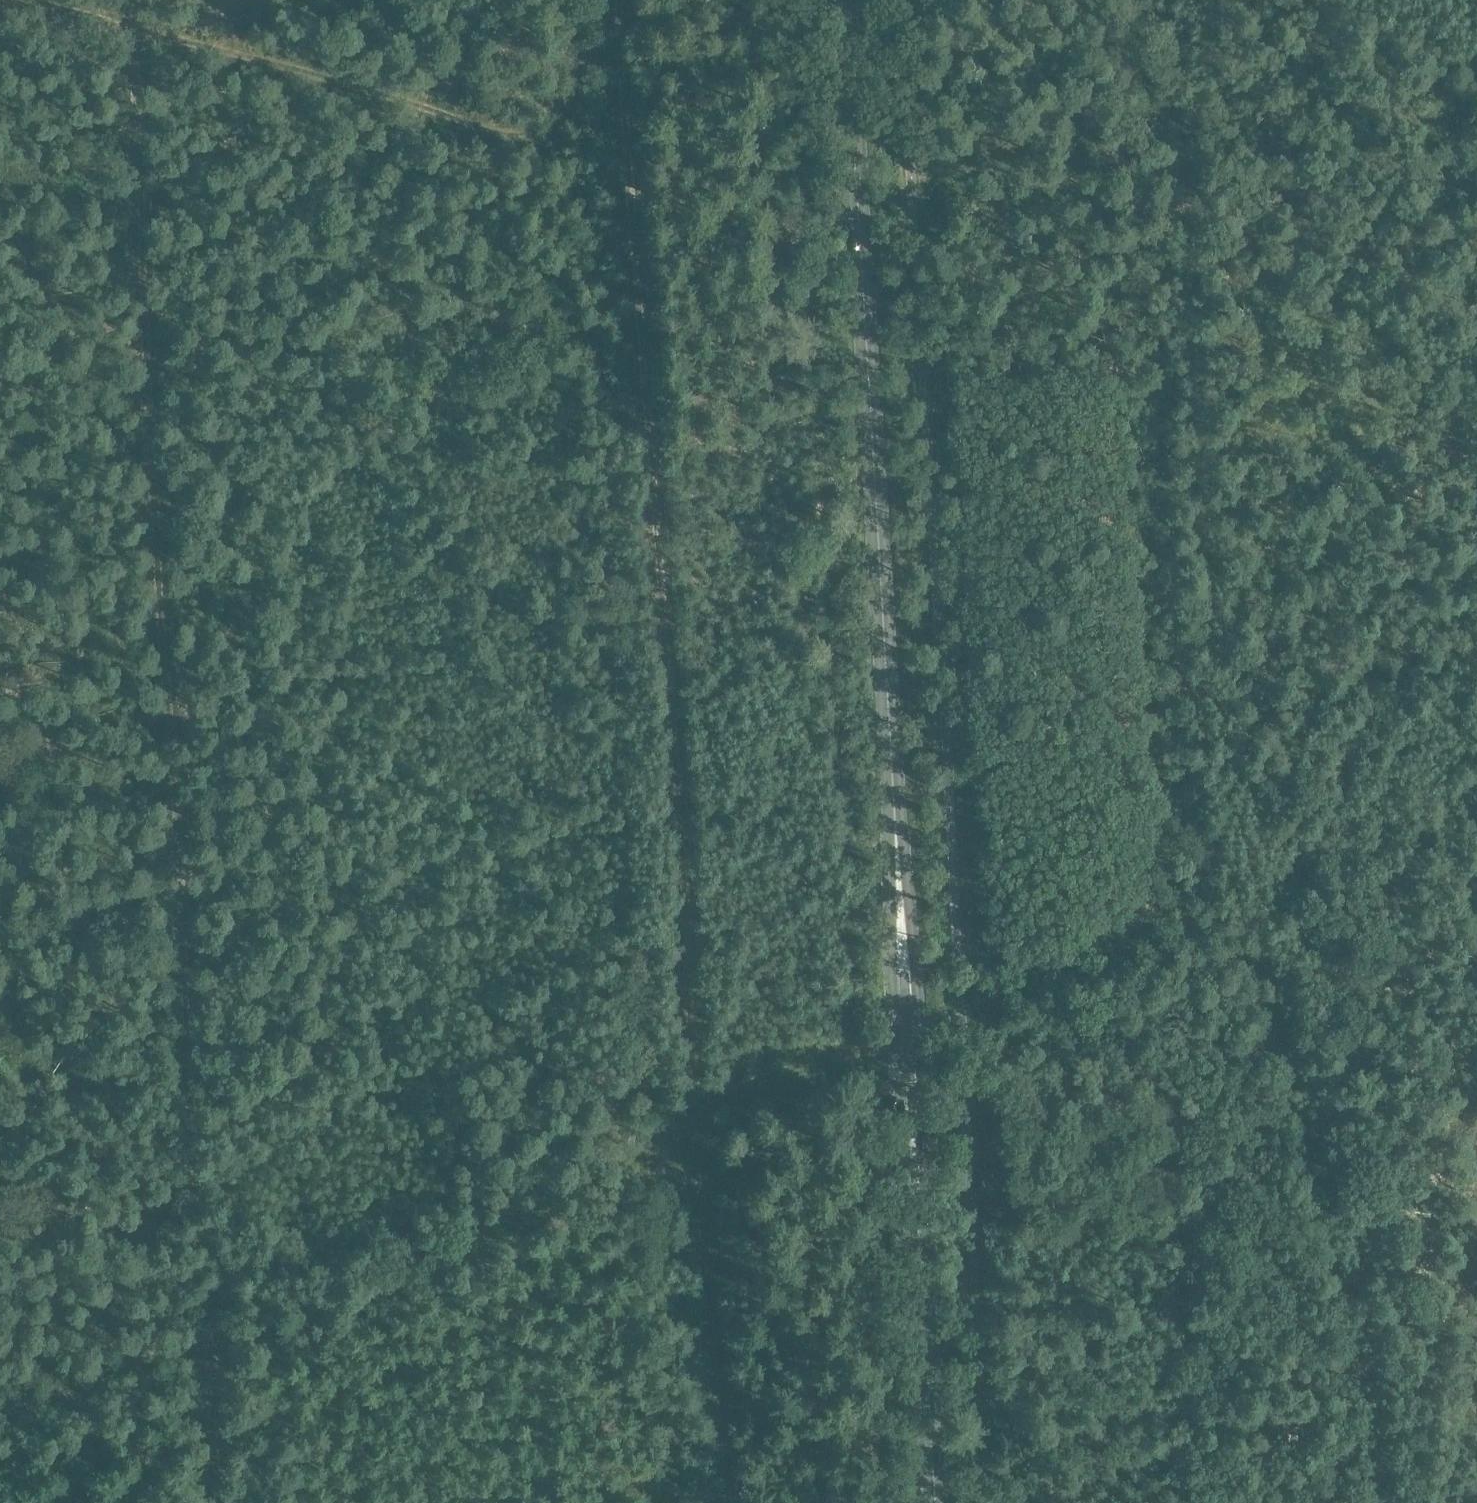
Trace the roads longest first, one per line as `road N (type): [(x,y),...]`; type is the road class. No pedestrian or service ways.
road 1 (track): [(729,1502),(619,0)]
road 2 (secondary): [(936,1502),(845,0)]
road 3 (track): [(219,1502),(146,368),(135,28)]
road 4 (track): [(909,1043),(849,1051),(701,1106),(549,1212),(403,1283),(169,1352),(0,1416)]
road 5 (track): [(619,9),(578,71),(569,103),(529,136),(33,0)]

